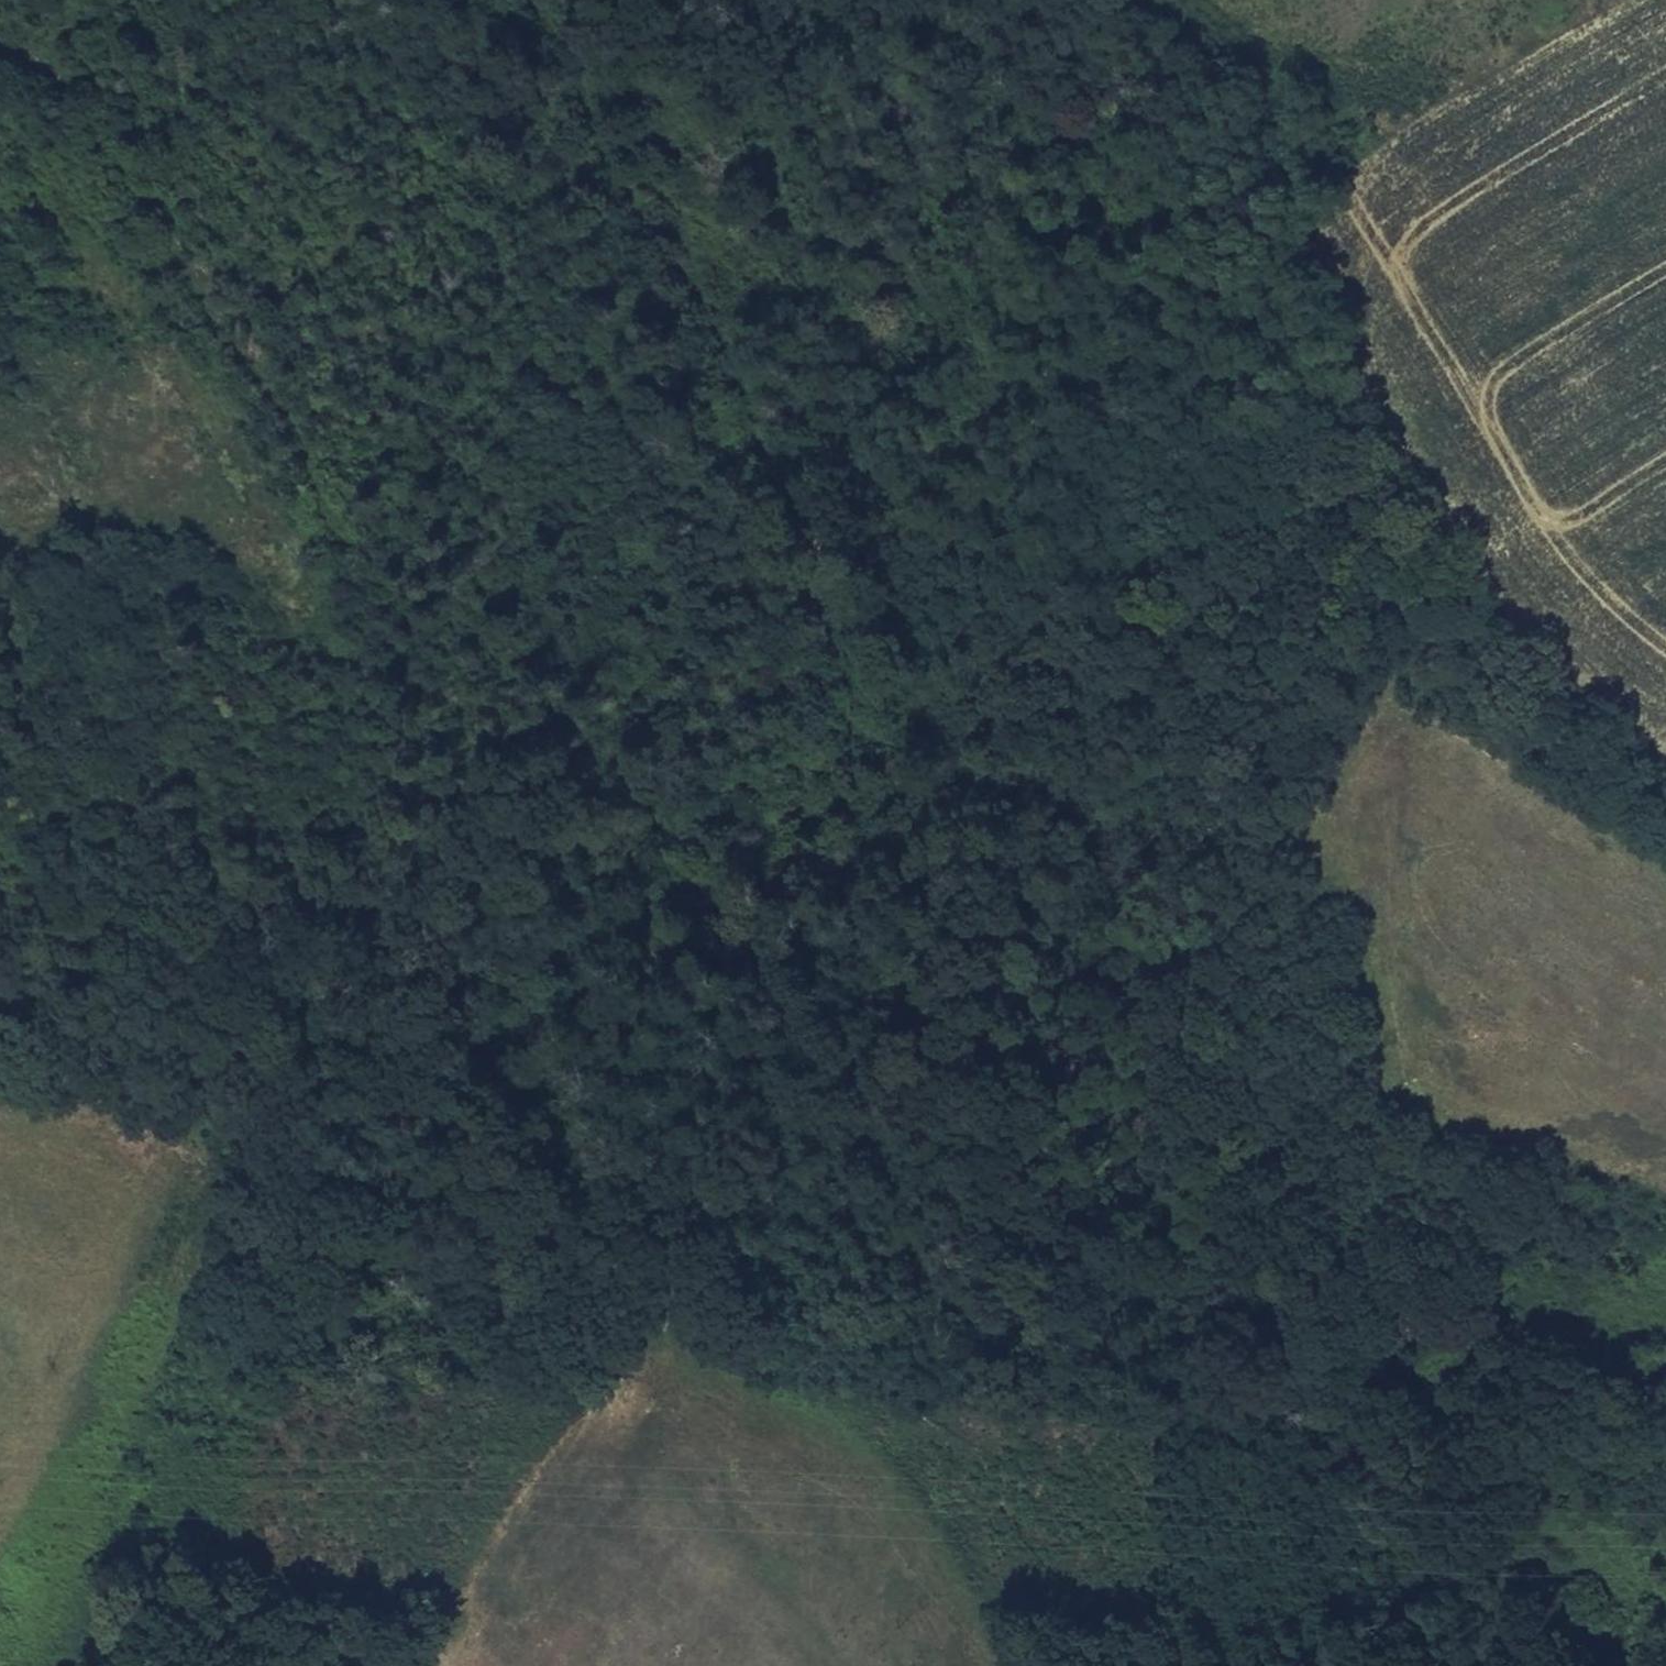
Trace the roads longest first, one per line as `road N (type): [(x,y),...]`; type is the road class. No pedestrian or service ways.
road 1 (track): [(257,741),(280,755),(315,751),(331,723),(327,513),(314,463),(110,162),(0,41)]

